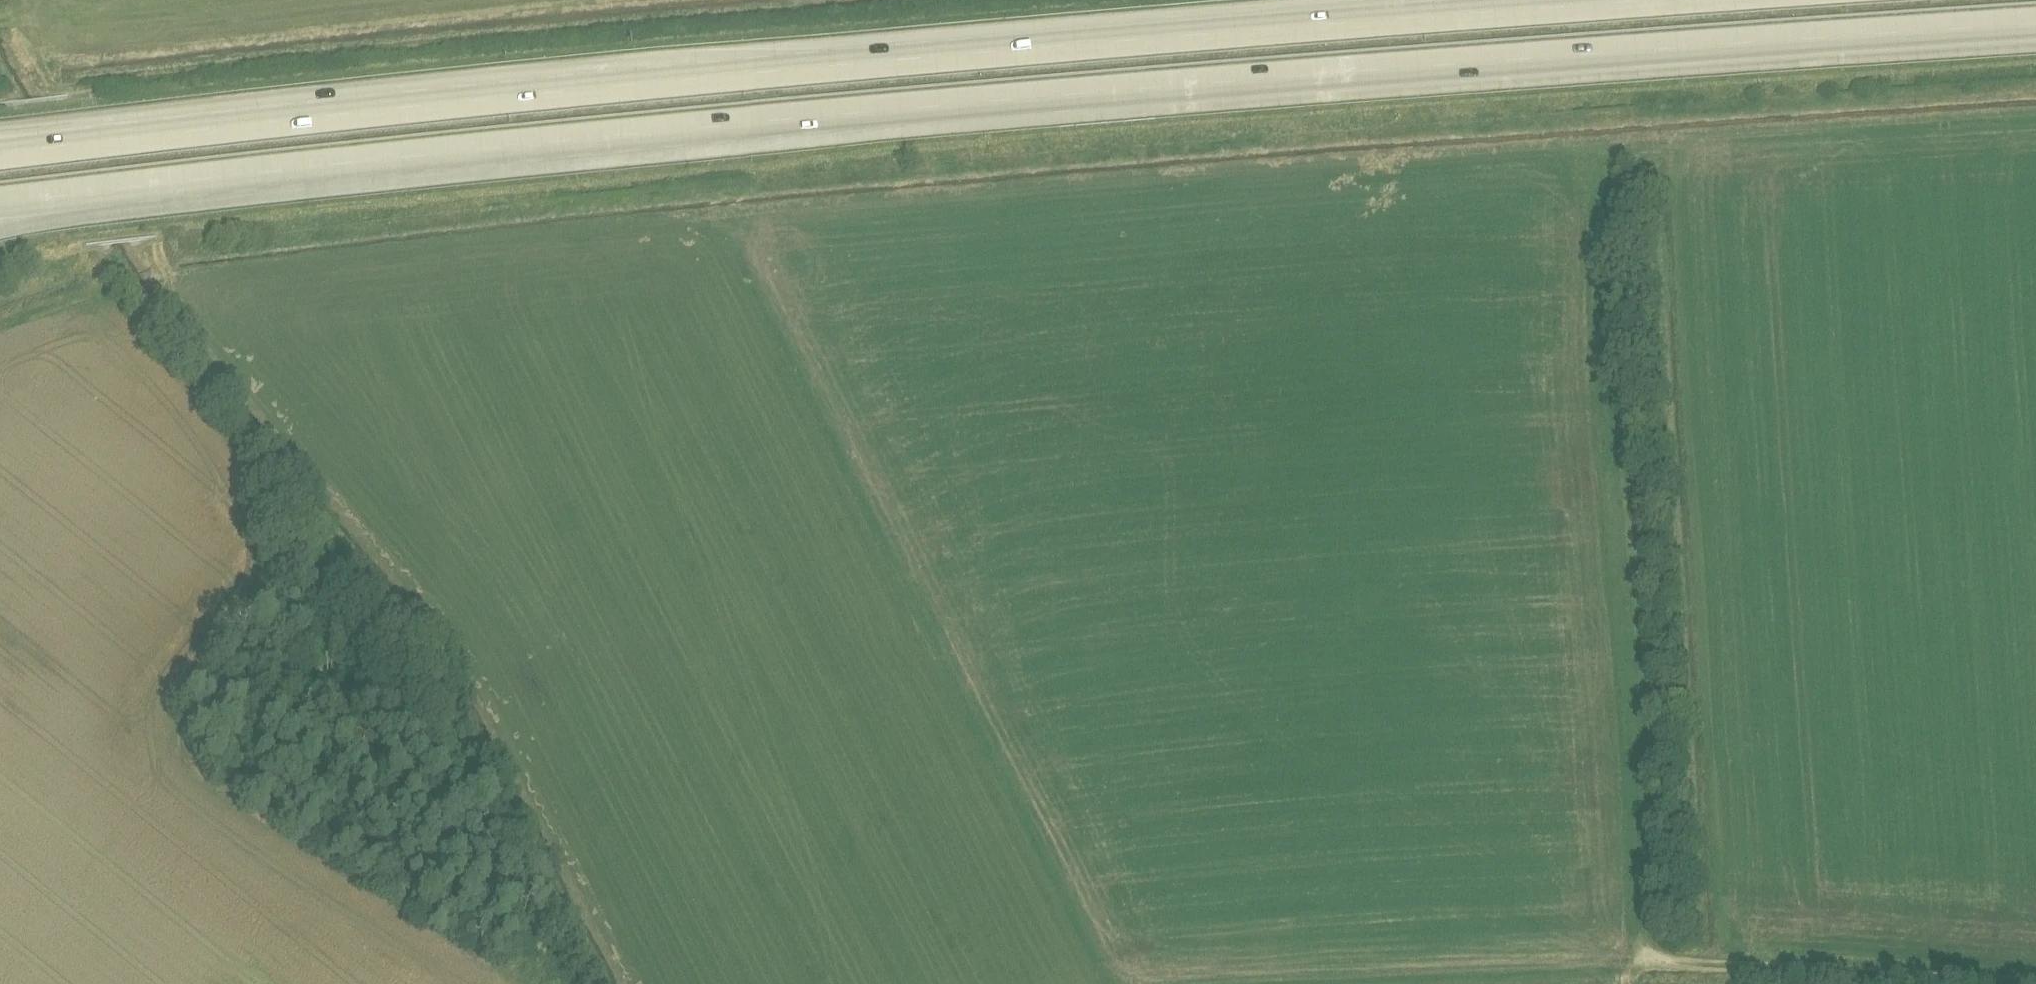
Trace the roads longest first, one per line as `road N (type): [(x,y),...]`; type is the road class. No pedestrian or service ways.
road 1 (motorway): [(59,203),(567,148),(2035,32)]
road 2 (motorway): [(1587,0),(559,85),(35,140)]
road 3 (track): [(2035,983),(1673,963),(1652,956),(1639,935),(1593,207),(1585,186),(1557,173),(1515,174),(1235,206)]

